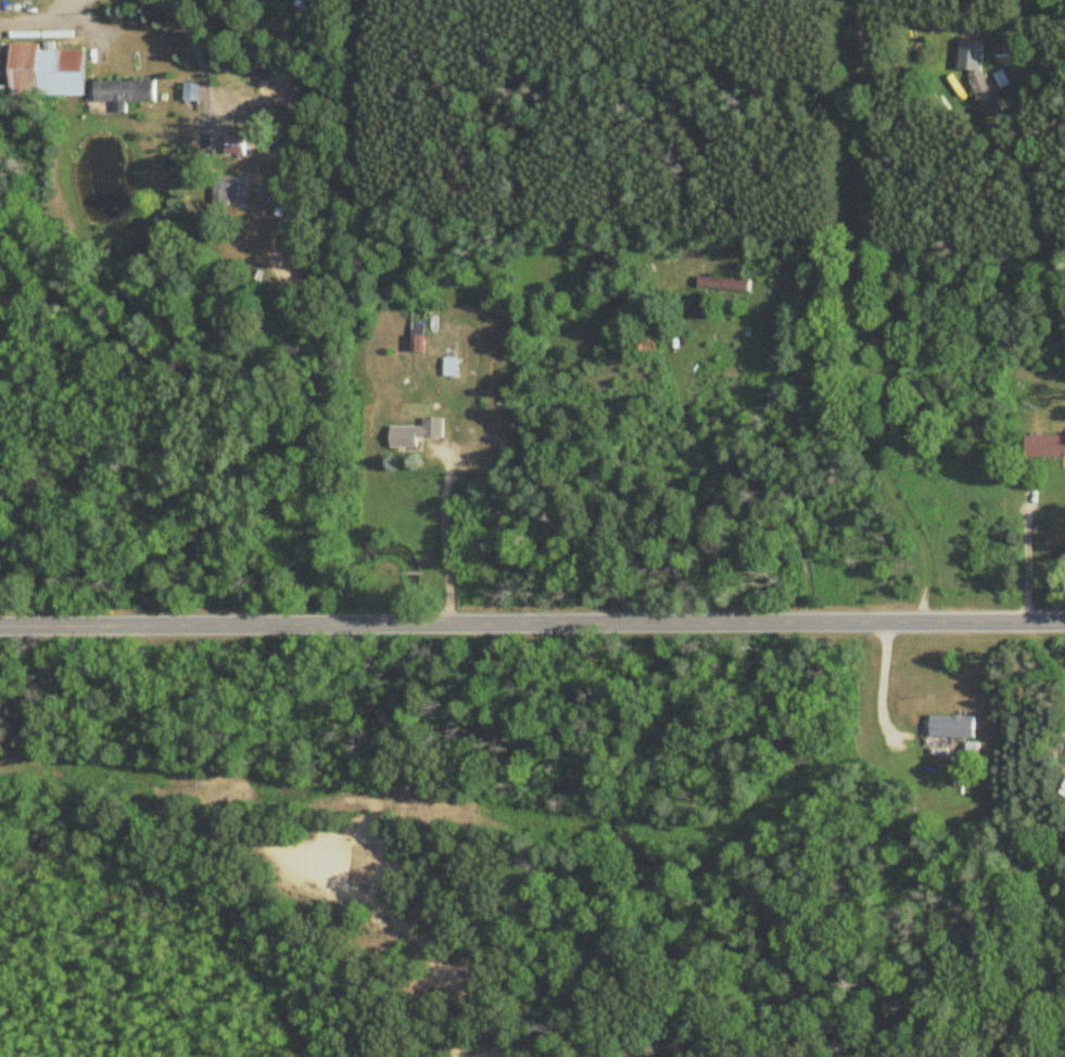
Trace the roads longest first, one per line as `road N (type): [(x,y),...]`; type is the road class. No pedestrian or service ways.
road 1 (residential): [(0,626),(1064,621)]
road 2 (residential): [(852,0),(838,103),(846,454),(807,623)]

